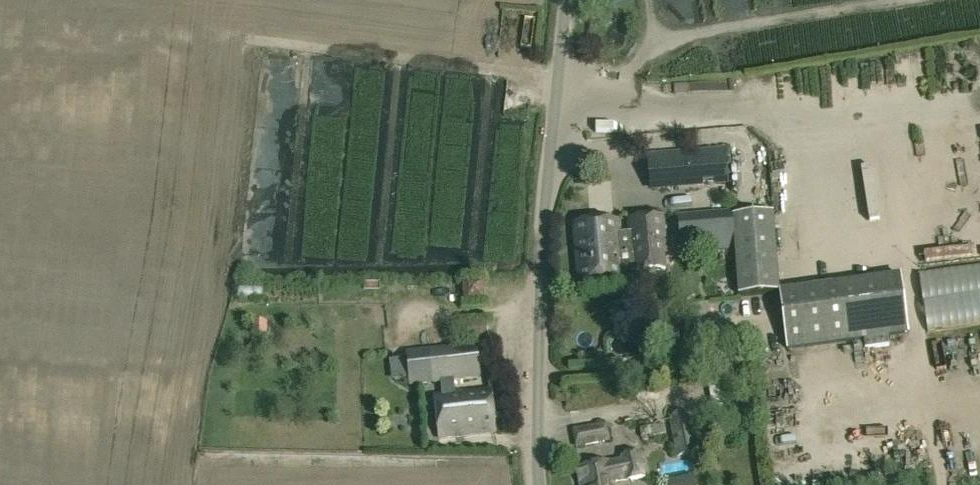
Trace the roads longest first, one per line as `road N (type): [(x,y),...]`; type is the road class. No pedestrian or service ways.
road 1 (tertiary): [(540,484),(543,222),(566,0)]

